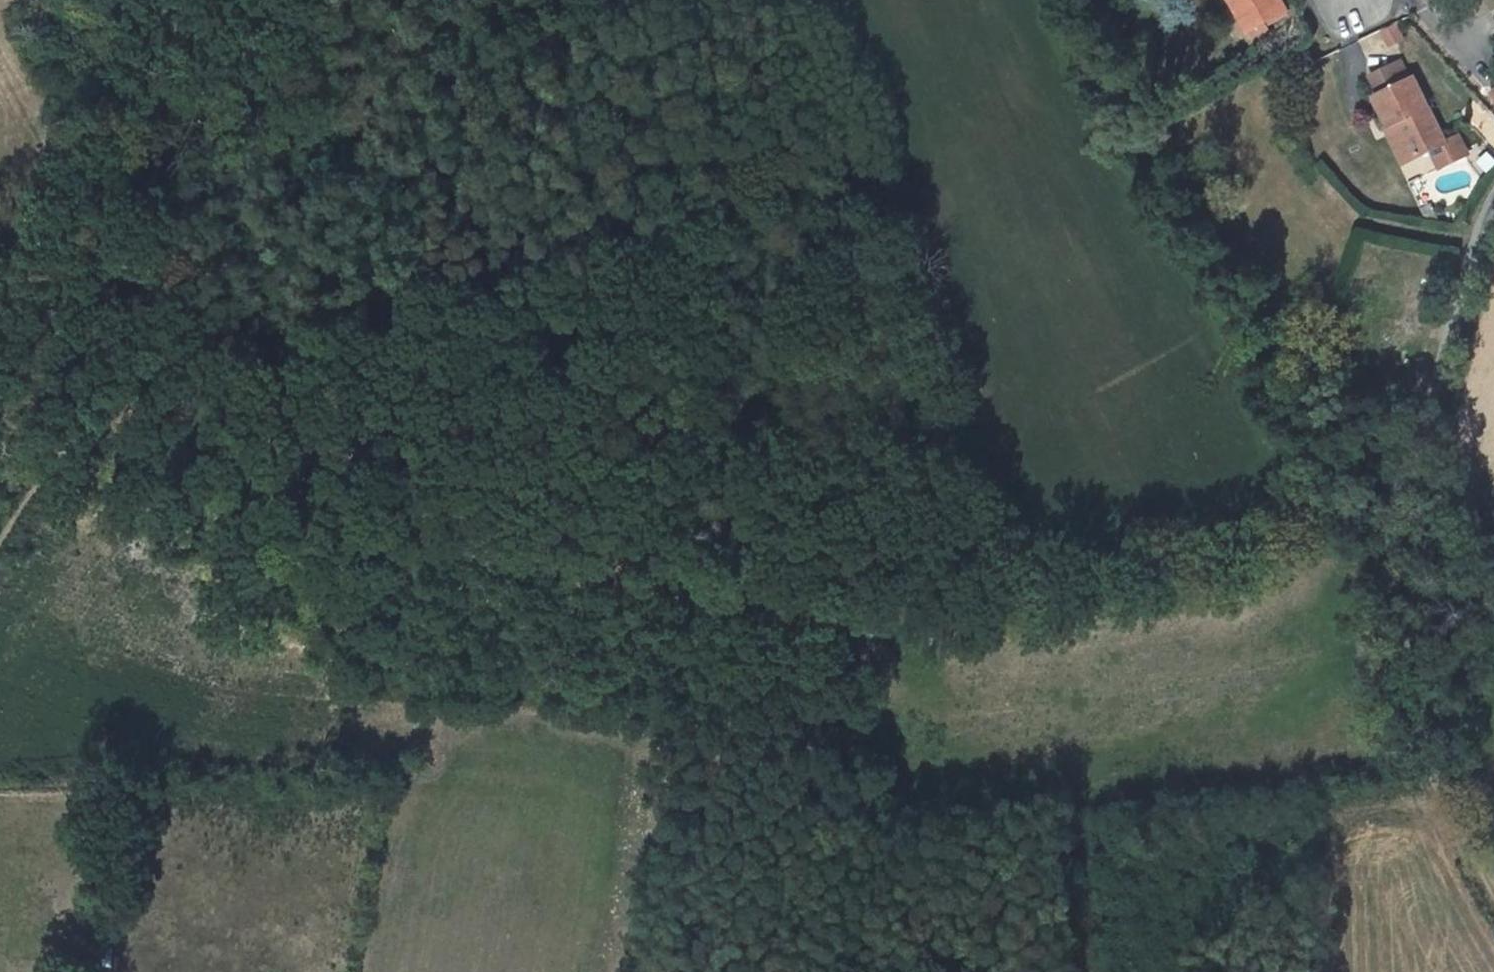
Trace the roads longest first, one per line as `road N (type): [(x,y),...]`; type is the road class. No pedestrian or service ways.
road 1 (track): [(1493,887),(1418,741),(1396,585),(1377,513),(1402,442)]
road 2 (track): [(1377,513),(998,580)]
road 3 (unclassified): [(1493,214),(1402,442)]

